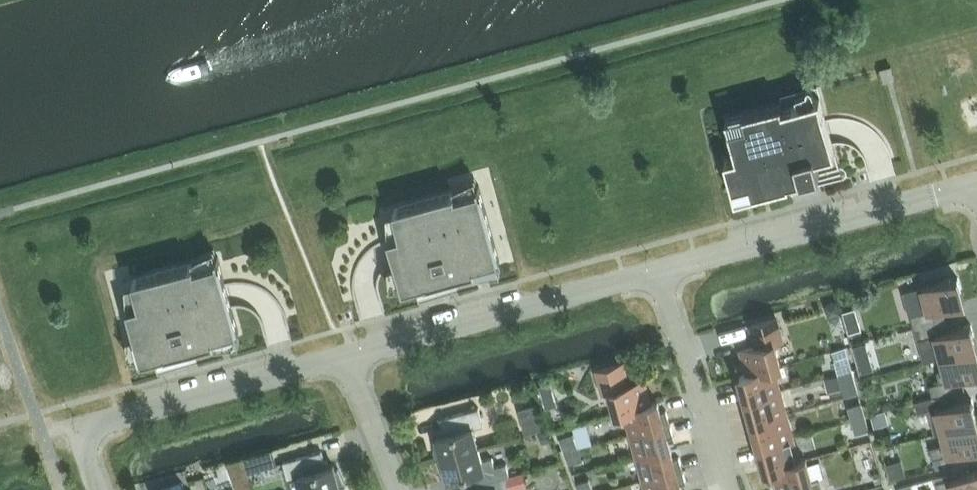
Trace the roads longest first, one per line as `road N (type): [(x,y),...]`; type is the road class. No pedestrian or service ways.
road 1 (unclassified): [(98,489),(77,429),(344,357)]
road 2 (unclassified): [(657,271),(976,184)]
road 3 (unclassified): [(344,357),(657,271)]
road 4 (residential): [(730,489),(657,271)]
road 5 (residential): [(344,357),(398,489)]

